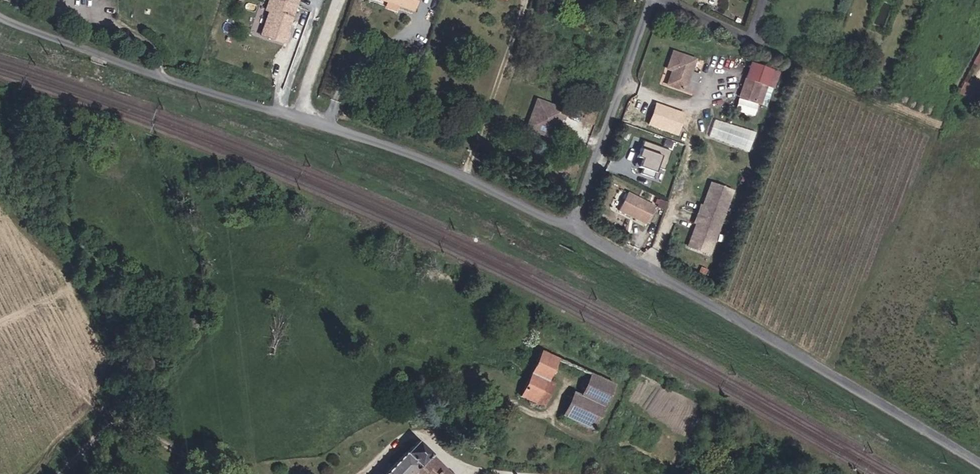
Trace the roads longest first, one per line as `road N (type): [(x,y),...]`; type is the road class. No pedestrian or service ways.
road 1 (residential): [(567,229),(678,286),(979,470)]
road 2 (residential): [(0,16),(298,121)]
road 3 (residential): [(298,121),(412,155),(567,229)]
road 4 (residential): [(619,86),(714,119),(736,72)]
road 5 (residential): [(567,229),(619,86)]
road 6 (residential): [(339,0),(298,121)]

